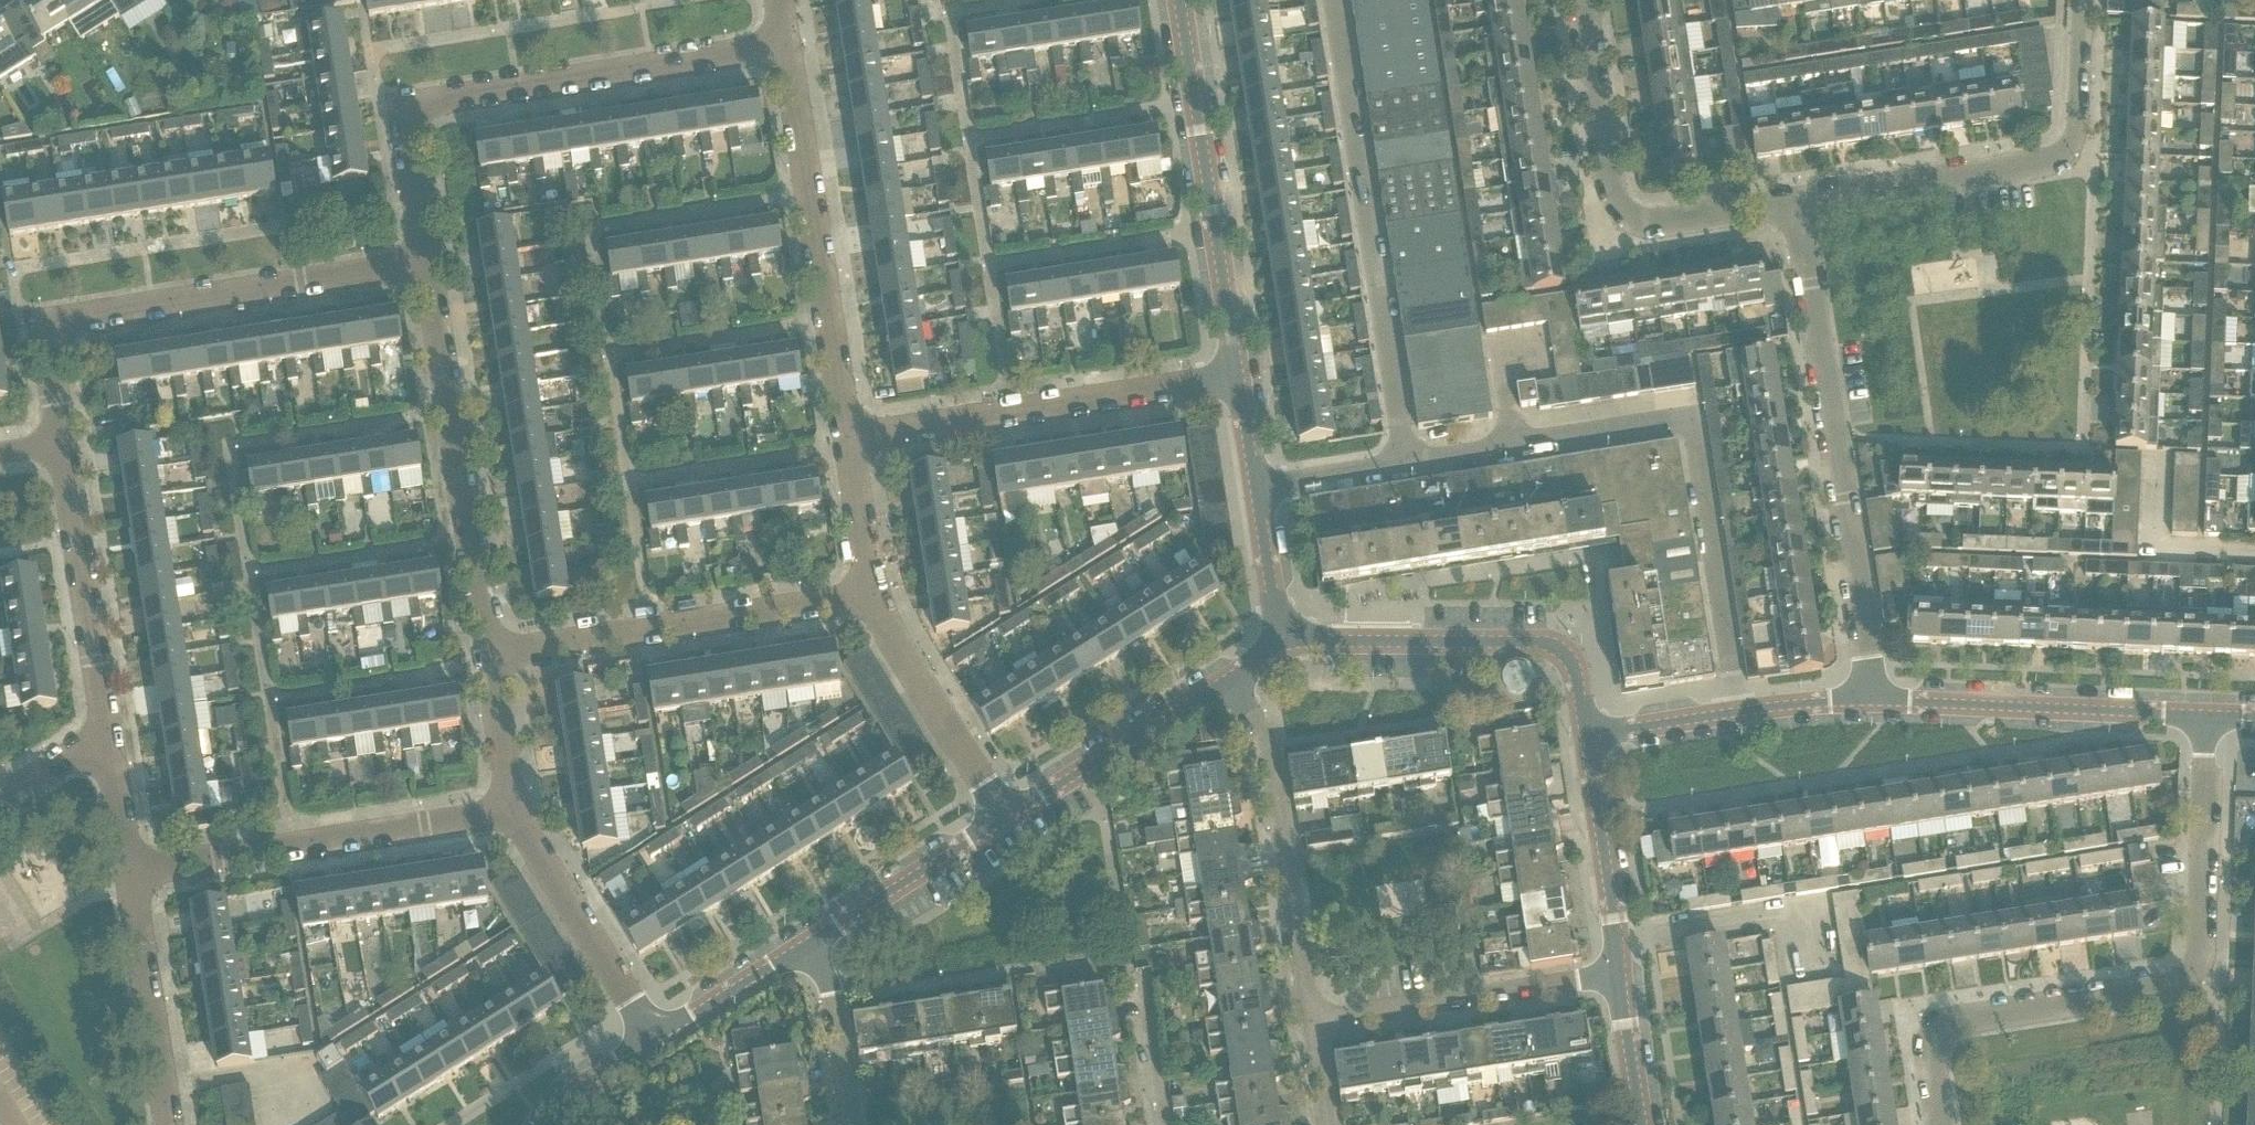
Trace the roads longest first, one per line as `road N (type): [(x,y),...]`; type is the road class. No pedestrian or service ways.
road 1 (unclassified): [(1953,1124),(1939,1036),(1948,1016),(2178,981),(2202,957),(2208,716)]
road 2 (unclassified): [(1406,466),(1686,421),(1697,437),(1737,711)]
road 3 (residential): [(425,264),(396,125),(399,104),(414,94),(783,40)]
road 4 (residential): [(62,458),(48,345),(68,318),(425,264)]
road 5 (unclassified): [(1865,701),(1869,633),(1793,207)]
road 6 (unclassified): [(1406,466),(1338,0)]
road 7 (unclassified): [(1793,207),(2054,156),(2076,132),(2086,0)]
road 8 (residential): [(845,428),(1240,381)]
road 9 (residential): [(845,428),(783,40)]
road 10 (unclassified): [(1793,207),(1637,225),(1619,206),(1591,0)]
road 11 (residential): [(493,648),(425,264)]
road 12 (tertiary): [(1240,381),(1177,0)]
road 13 (residential): [(137,872),(511,811)]
road 14 (residential): [(493,648),(865,598)]
road 15 (tertiary): [(1587,735),(1569,659),(1540,642),(1279,631)]
road 16 (tertiary): [(1865,701),(2208,716)]
road 17 (unclassified): [(1309,1007),(1270,767),(1226,680)]
road 18 (unclassified): [(1309,1007),(1616,972)]
road 19 (residential): [(103,728),(62,458)]
road 20 (residential): [(651,1037),(511,811)]
road 21 (tertiary): [(1003,816),(1226,680)]
road 22 (residential): [(1003,816),(865,598)]
road 23 (residential): [(179,1124),(137,872)]
road 24 (tertiary): [(1616,972),(1587,735)]
road 25 (tertiary): [(807,945),(1003,816)]
road 26 (unclassified): [(807,945),(831,1002),(852,1124)]
road 27 (tertiary): [(651,1037),(807,945)]
road 28 (residential): [(865,598),(845,428)]
road 29 (residential): [(511,811),(493,648)]
road 30 (tertiary): [(1642,1124),(1616,972)]
road 31 (tertiary): [(1587,735),(1737,711)]
road 32 (unclassified): [(1258,487),(1406,466)]
road 33 (residential): [(137,872),(103,728)]
road 34 (tertiary): [(1279,631),(1258,487)]
road 35 (unclassified): [(1139,986),(1158,1124)]
road 36 (tertiary): [(549,1124),(601,1070),(651,1037)]
road 37 (tertiary): [(1737,711),(1865,701)]
road 38 (residential): [(0,797),(103,728)]

